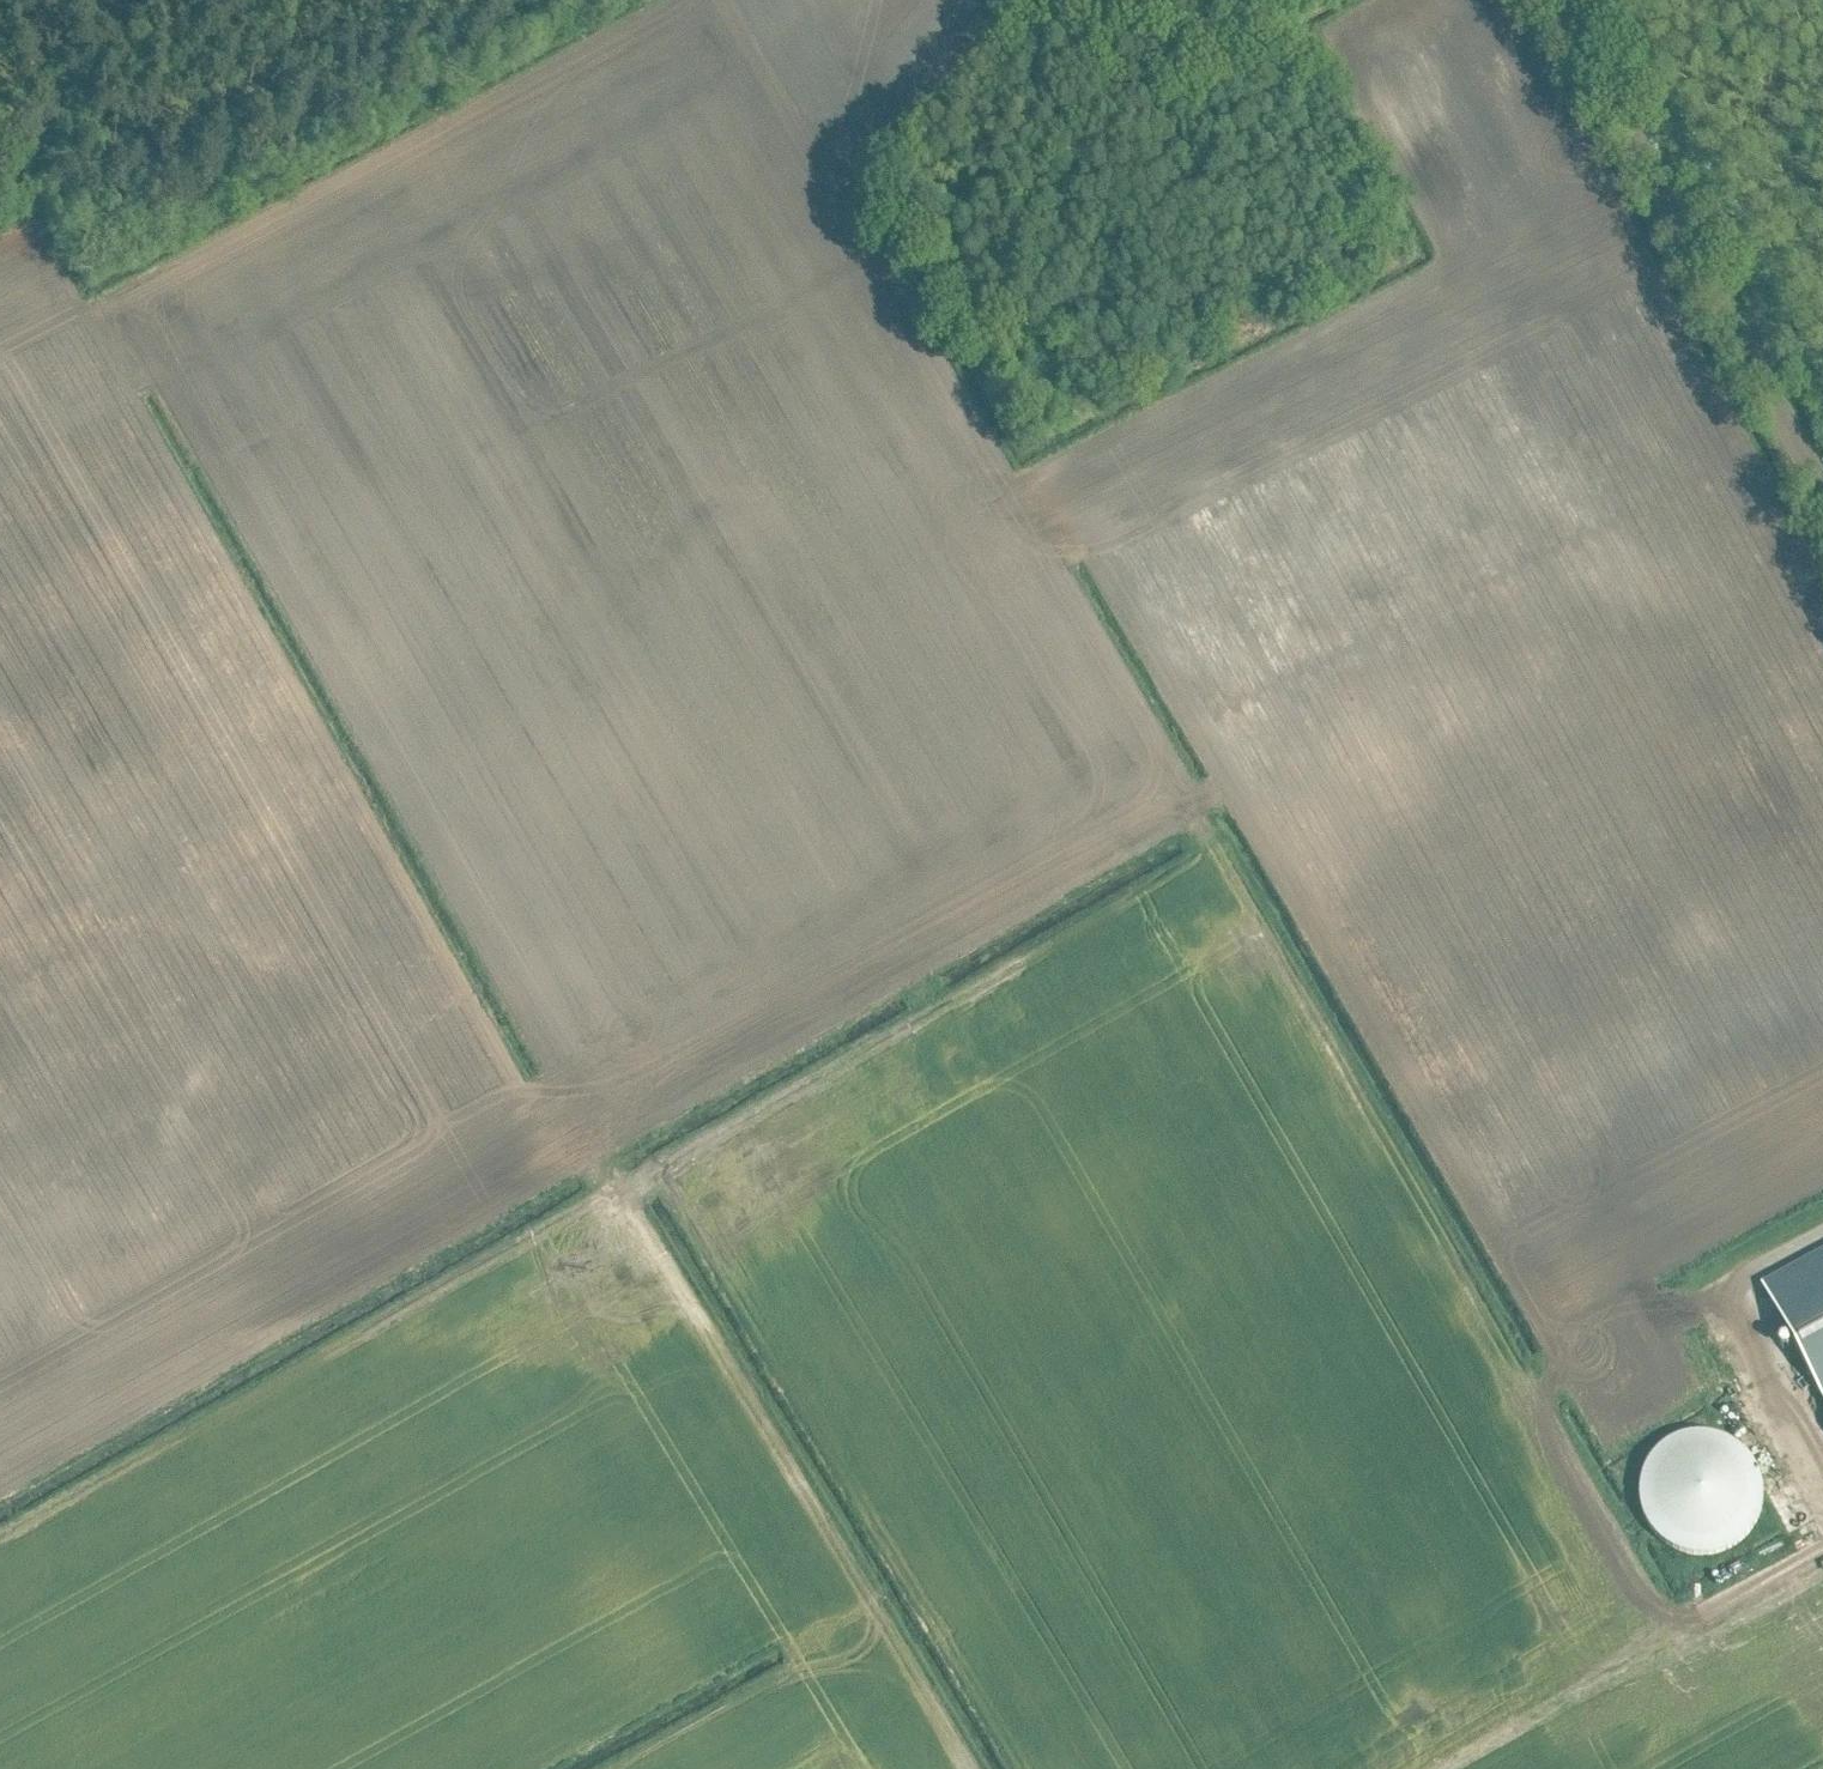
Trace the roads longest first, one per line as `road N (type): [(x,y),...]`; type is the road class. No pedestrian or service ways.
road 1 (tertiary): [(1822,517),(1540,0)]

